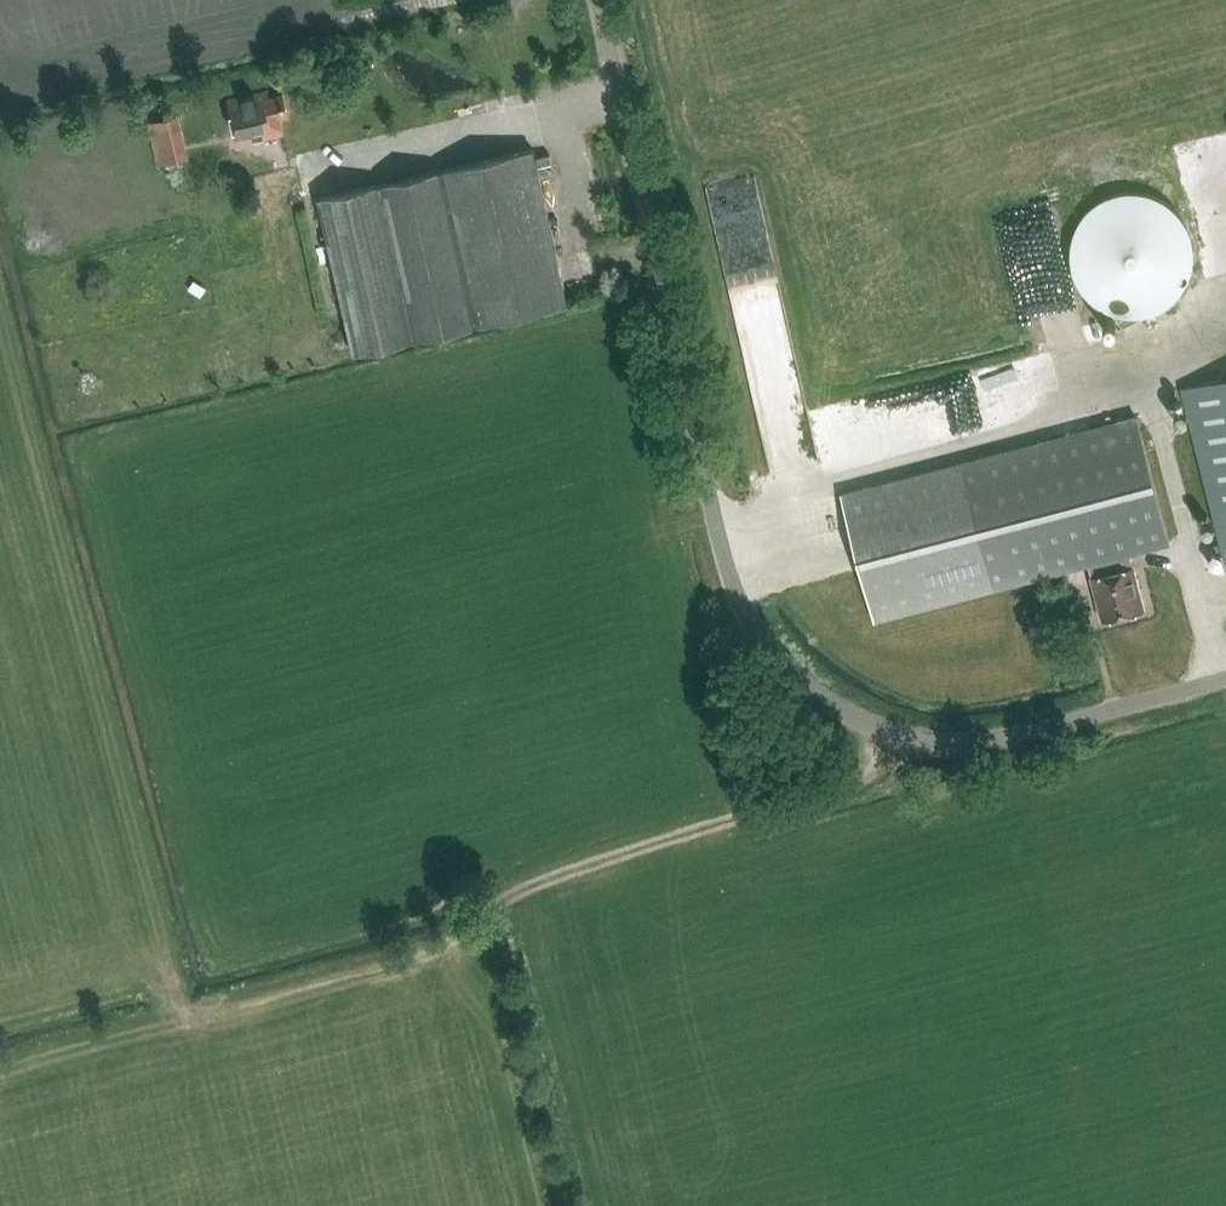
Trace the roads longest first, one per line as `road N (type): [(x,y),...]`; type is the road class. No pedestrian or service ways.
road 1 (unclassified): [(1225,678),(1009,733),(948,740),(858,717),(775,654),(741,608),(724,559),(598,0)]

